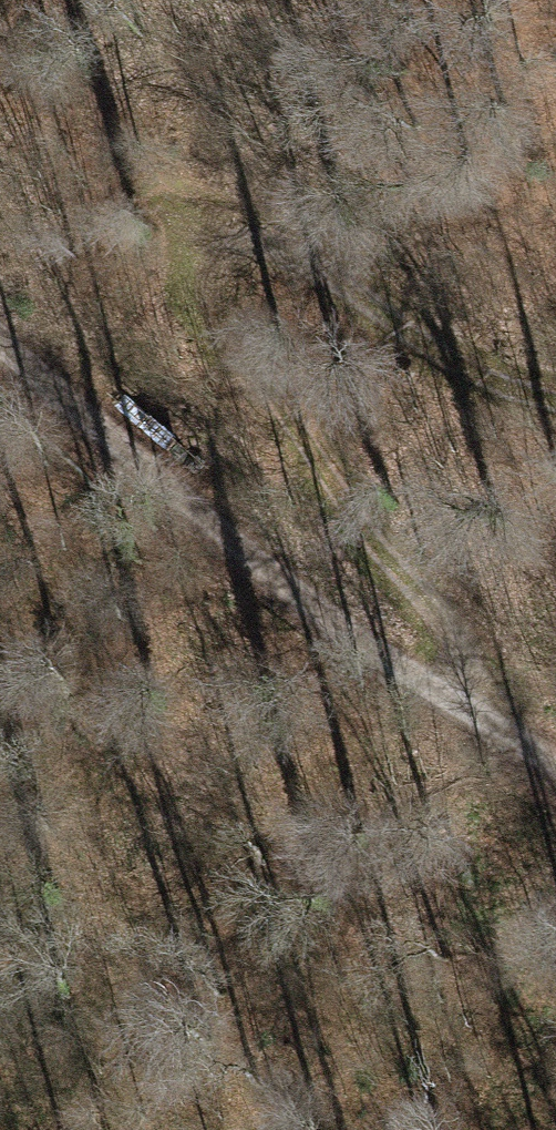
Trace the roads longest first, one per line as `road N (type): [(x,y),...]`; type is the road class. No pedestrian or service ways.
road 1 (track): [(479,713),(453,655),(247,383),(197,297),(214,254),(272,241),(449,358),(555,402)]
road 2 (track): [(555,769),(479,713),(381,665),(214,534),(0,342)]

